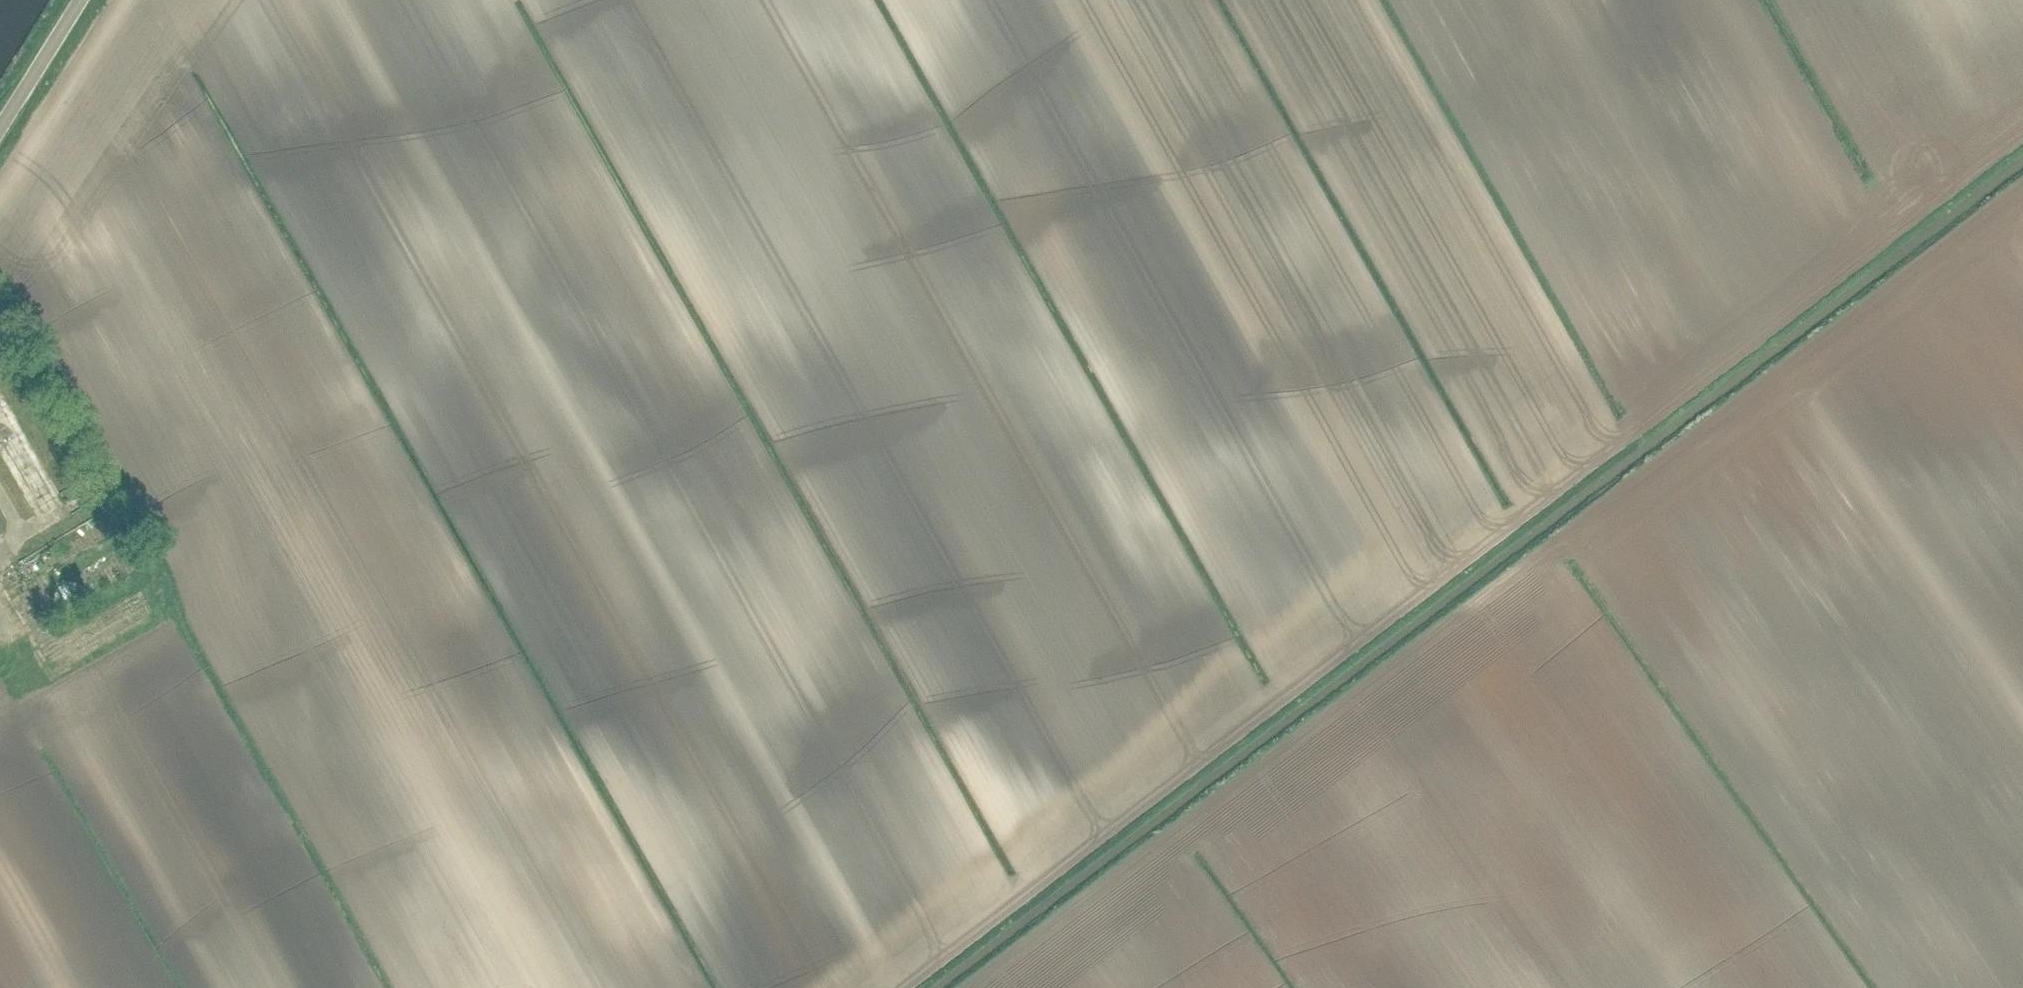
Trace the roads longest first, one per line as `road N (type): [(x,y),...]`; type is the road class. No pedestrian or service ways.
road 1 (unclassified): [(0,127),(86,0)]

